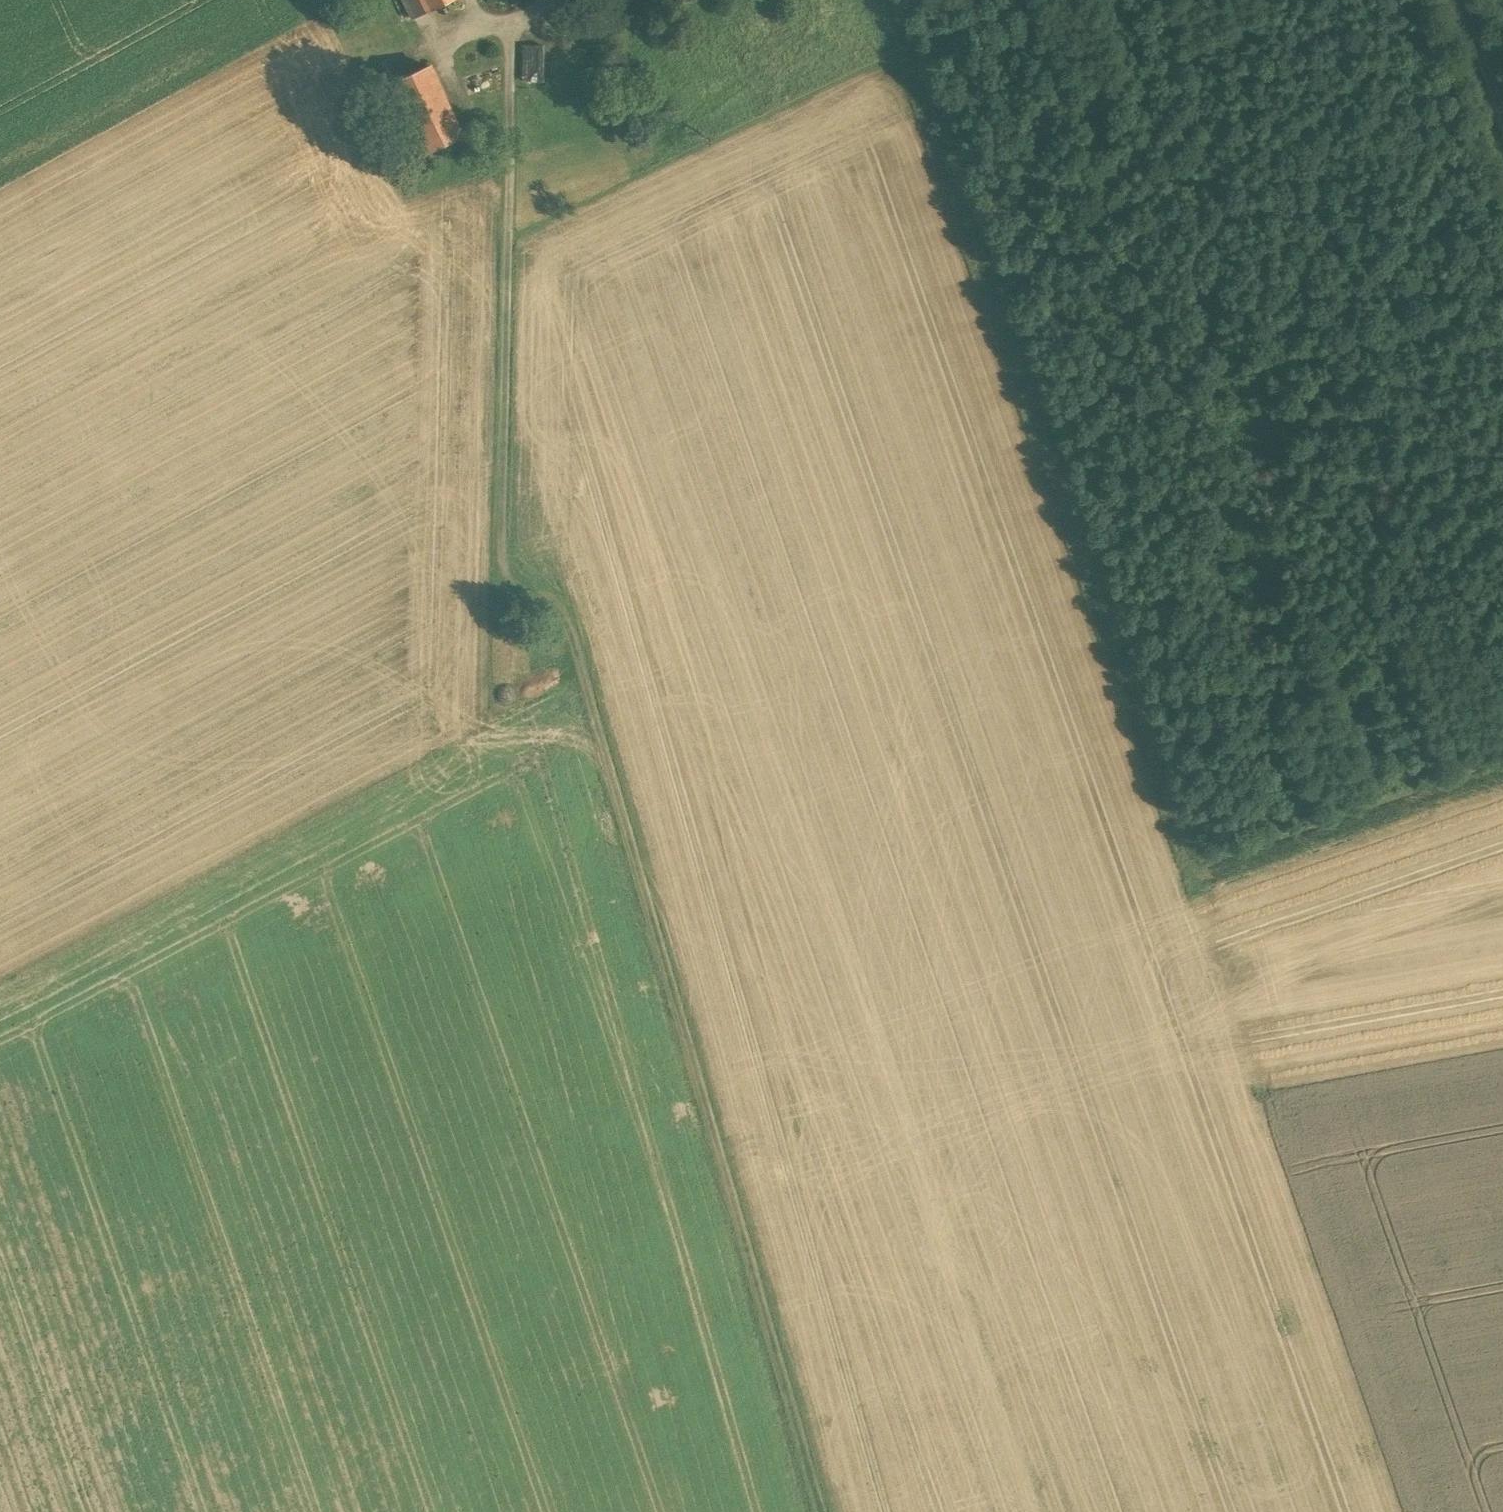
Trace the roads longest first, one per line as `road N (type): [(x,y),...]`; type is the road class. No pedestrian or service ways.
road 1 (track): [(821,1511),(564,607),(504,576),(510,259)]
road 2 (track): [(881,1),(1187,885),(1502,772)]
road 3 (track): [(509,28),(510,259)]
road 4 (track): [(1464,0),(1502,117)]

